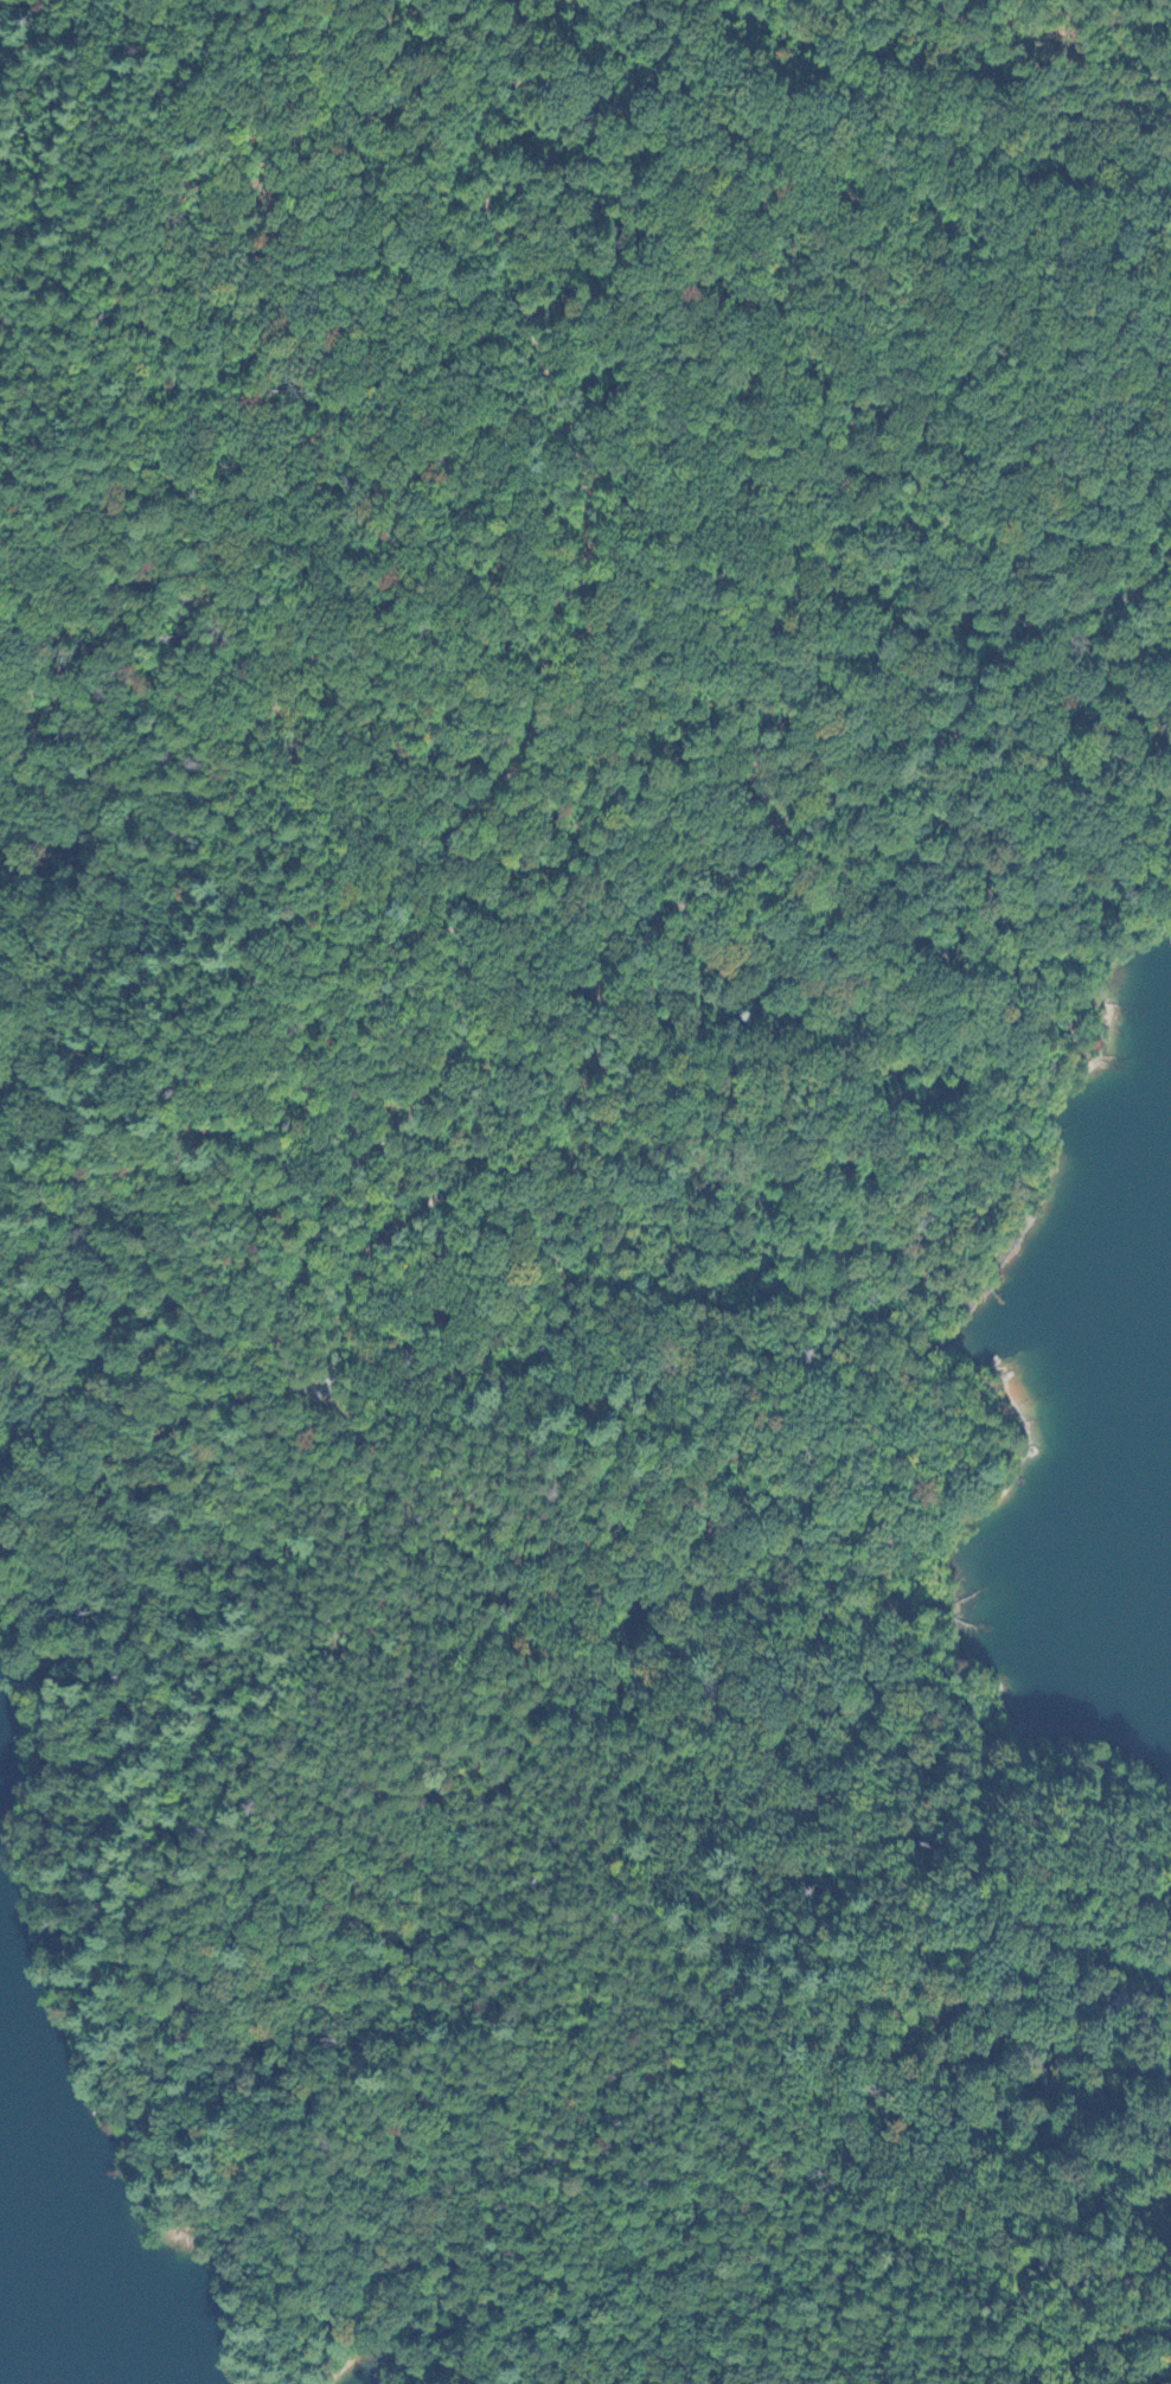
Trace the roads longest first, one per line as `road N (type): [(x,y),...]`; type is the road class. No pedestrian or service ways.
road 1 (track): [(580,0),(501,160),(493,213),(593,439),(607,488),(603,530),(569,657),(557,740),(538,787),(467,871),(484,1040),(468,1091),(378,1183),(325,1254),(302,1332),(328,1374),(344,1378),(365,1353),(403,1252),(454,1191),(596,1121),(627,1047),(645,969),(677,919),(796,848),(889,811),(952,772),(1068,644),(1170,568)]

